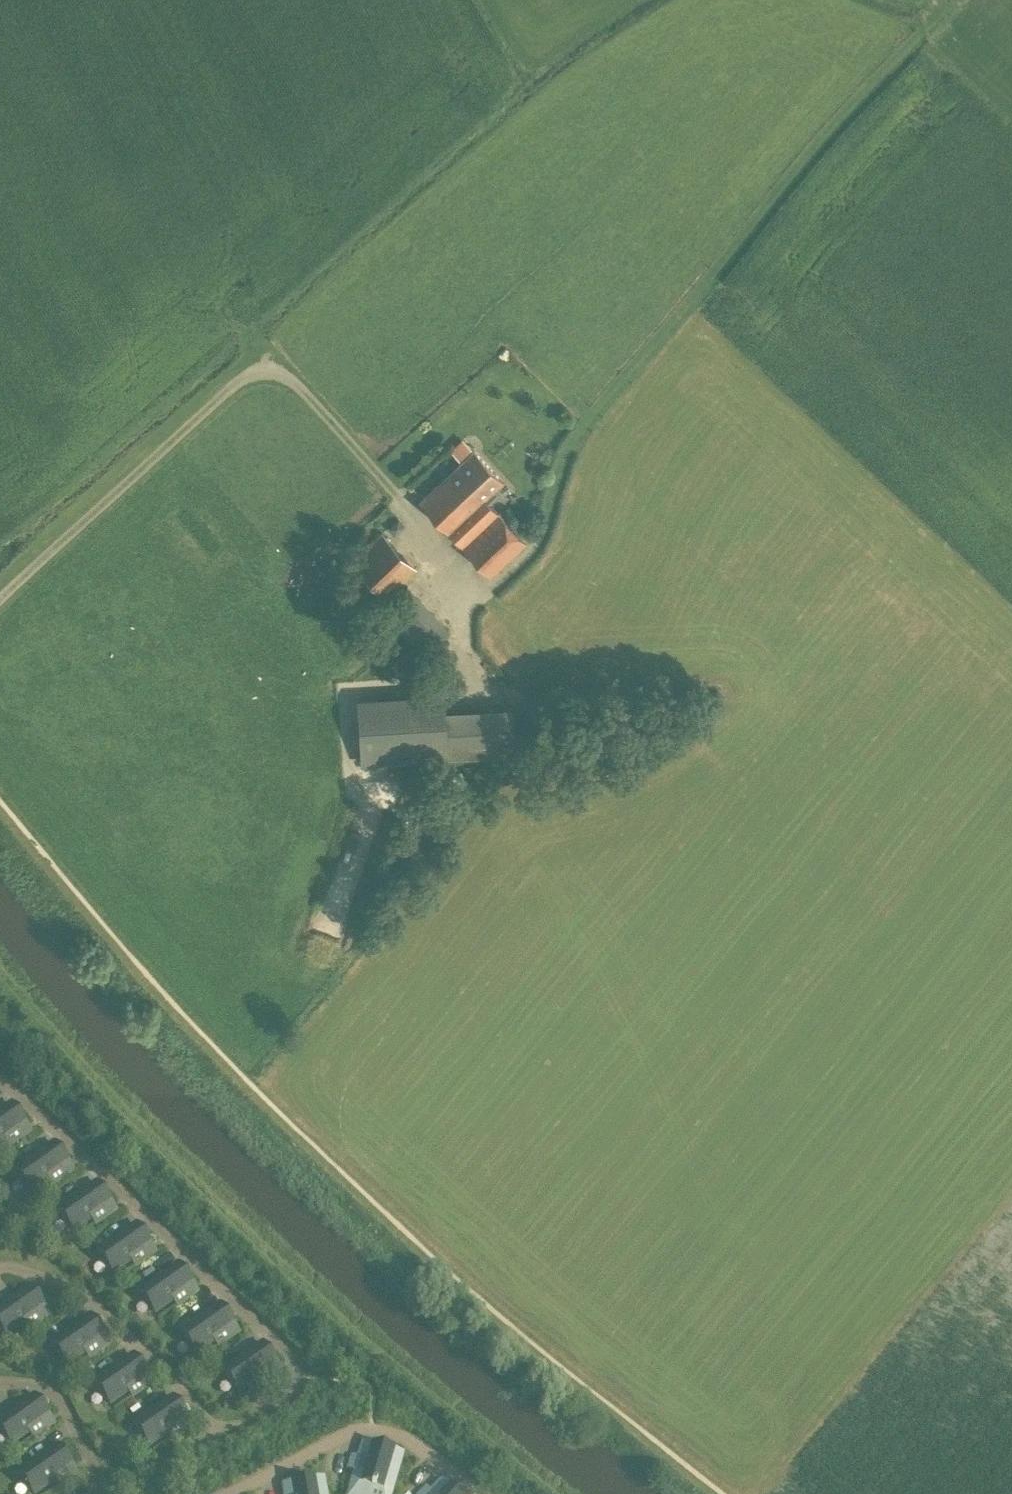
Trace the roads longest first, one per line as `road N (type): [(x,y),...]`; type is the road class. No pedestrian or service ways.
road 1 (track): [(962,0),(809,155),(568,448),(540,543),(481,592),(335,425),(277,371),(248,373)]

